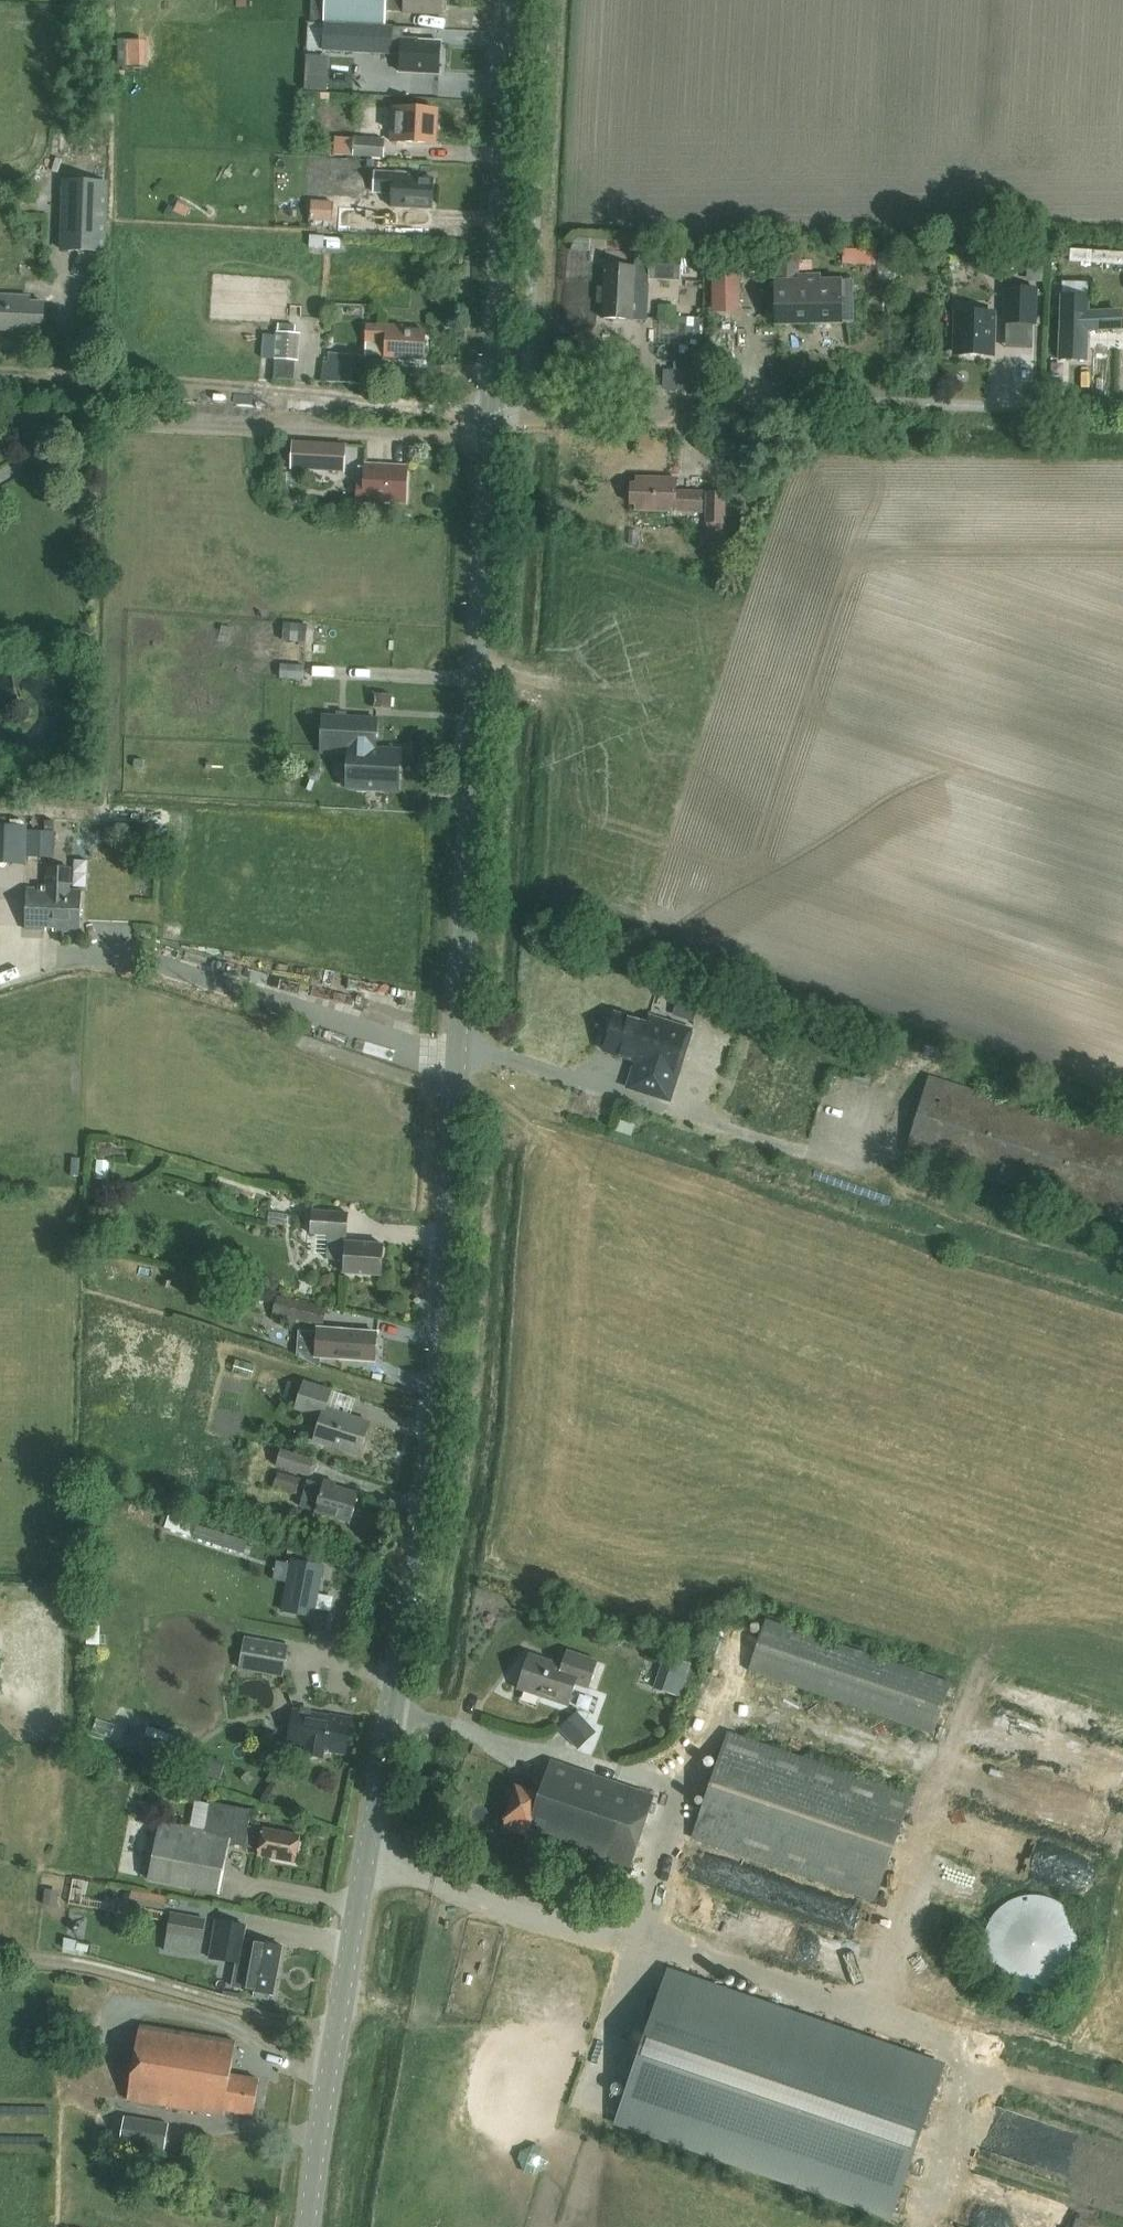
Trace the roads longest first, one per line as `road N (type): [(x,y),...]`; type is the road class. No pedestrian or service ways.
road 1 (tertiary): [(307,2226),(428,1472),(458,1059),(490,419)]
road 2 (unclassified): [(1122,412),(671,401),(649,420),(490,419)]
road 3 (track): [(490,419),(463,441),(0,418)]
road 4 (track): [(490,419),(446,407),(0,371)]
road 5 (tertiary): [(490,419),(513,0)]
road 6 (track): [(337,2033),(60,1961),(0,1956)]

